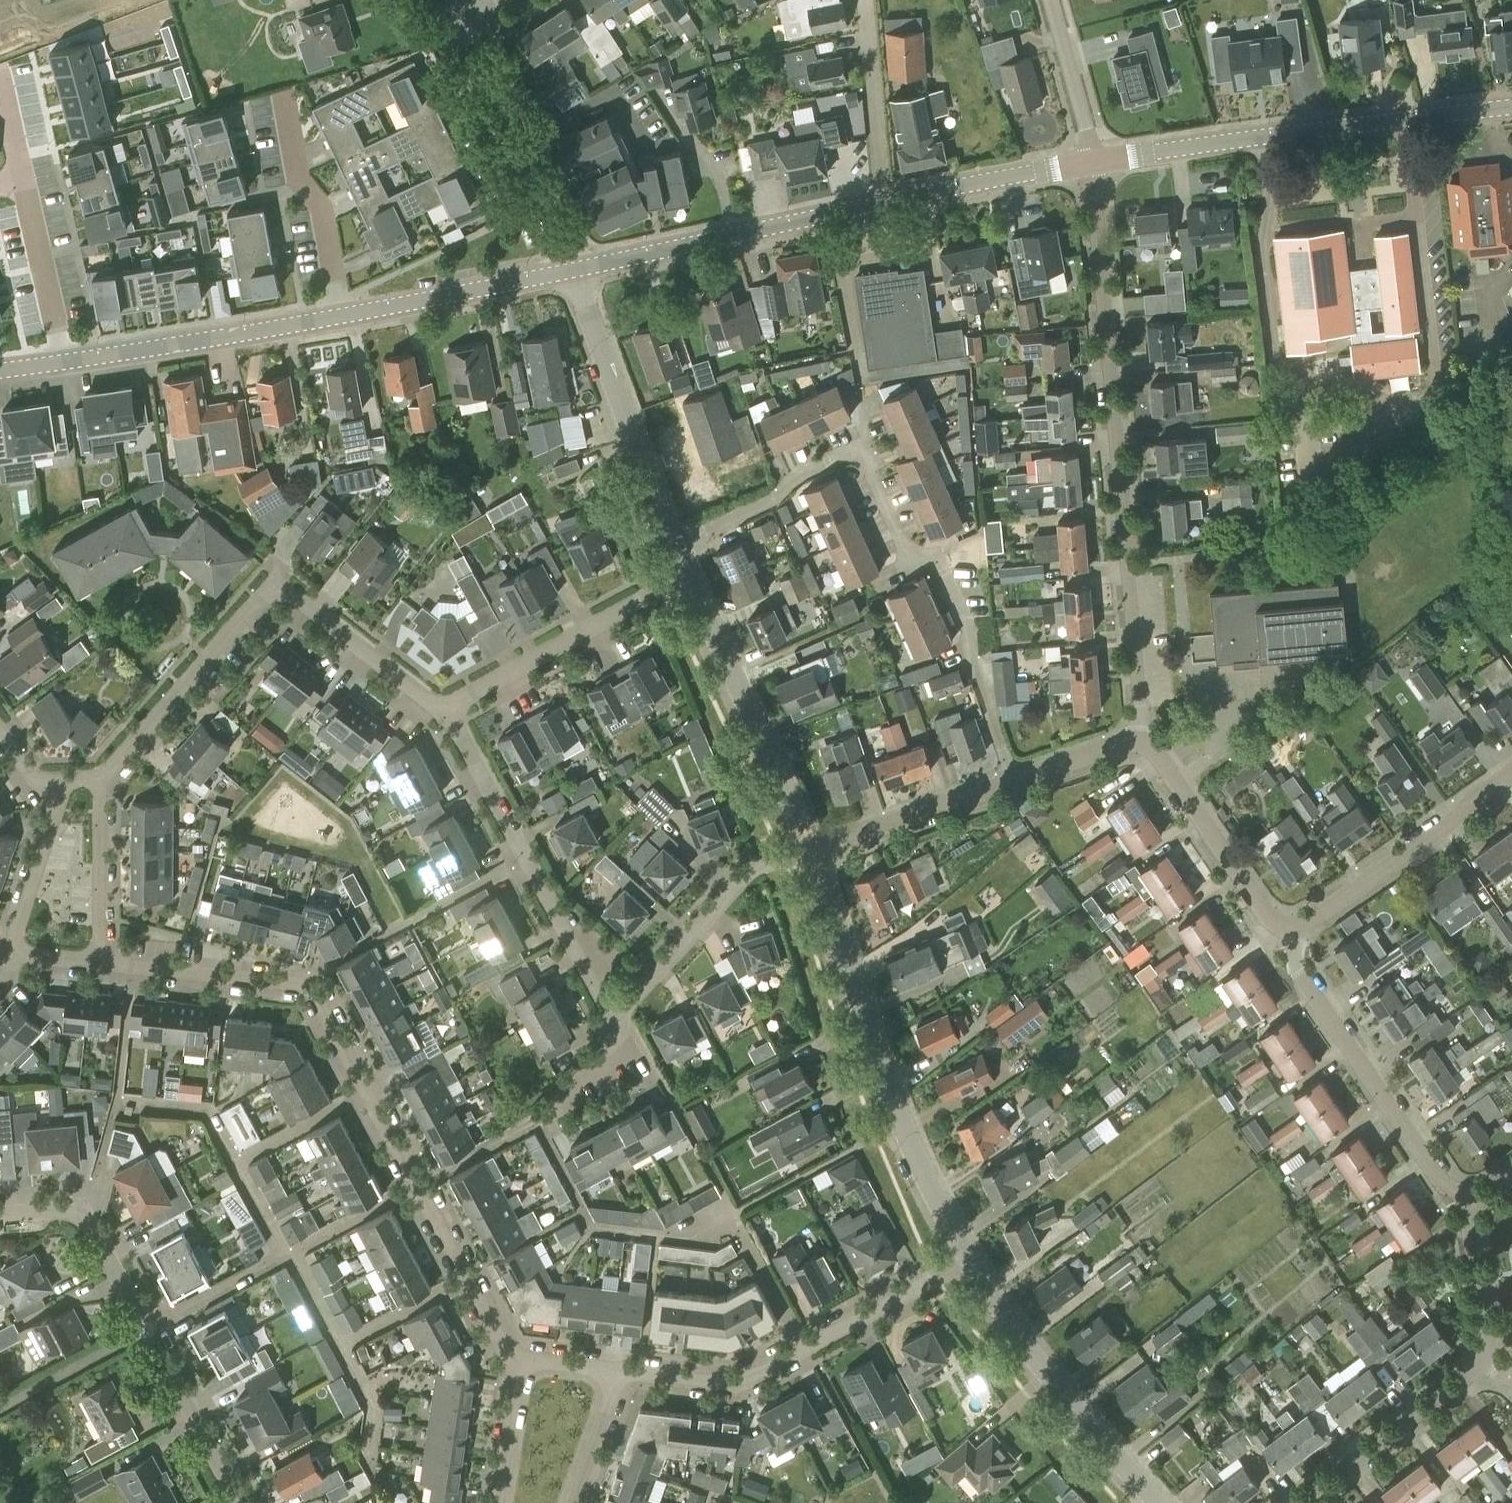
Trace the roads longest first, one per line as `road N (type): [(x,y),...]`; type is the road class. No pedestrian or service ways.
road 1 (residential): [(523,1362),(506,1346),(306,987),(101,961)]
road 2 (residential): [(1137,740),(1142,713),(1083,160)]
road 3 (residential): [(674,544),(769,503),(852,451),(865,455),(902,541),(934,559),(970,629),(973,668),(1014,776)]
road 4 (residential): [(101,779),(262,595),(285,592),(441,710)]
road 5 (tertiary): [(975,1261),(909,1127),(809,849)]
road 6 (tertiary): [(1083,160),(1511,107)]
road 7 (residential): [(240,1502),(80,1210),(0,1216)]
road 8 (residential): [(618,1374),(741,1382),(975,1261)]
road 9 (residential): [(616,1021),(441,710)]
road 10 (residential): [(1475,1203),(1443,1179),(1301,977),(1292,924)]
road 11 (tertiary): [(572,271),(884,204)]
road 12 (tertiary): [(1164,1502),(1022,1332),(975,1261)]
road 13 (tertiary): [(809,849),(689,574)]
road 14 (tertiary): [(674,544),(572,271)]
road 15 (residential): [(441,710),(689,574)]
road 16 (tertiary): [(348,319),(71,364)]
road 17 (residential): [(572,271),(464,21)]
road 18 (residential): [(616,1021),(753,869),(809,849)]
road 19 (residential): [(1292,924),(1511,777)]
road 20 (residential): [(71,364),(14,120)]
road 21 (residential): [(1292,924),(1266,915),(1164,758),(1137,740)]
road 22 (residential): [(1299,1502),(1487,1359)]
road 23 (residential): [(348,319),(324,204),(301,177),(285,97)]
road 24 (tertiary): [(572,271),(348,319)]
road 25 (residential): [(809,849),(1014,776)]
road 26 (residential): [(884,204),(866,0)]
road 27 (tertiary): [(884,204),(1083,160)]
road 28 (residential): [(101,961),(101,779)]
road 29 (residential): [(58,795),(10,953)]
road 30 (residential): [(1083,160),(1053,0)]
road 31 (residential): [(1487,1359),(1493,1340),(1468,1221),(1475,1203)]
road 32 (residential): [(523,1362),(499,1502)]
road 33 (residential): [(573,1502),(618,1374)]
road 34 (residential): [(540,1123),(615,1043),(616,1021)]
road 35 (residential): [(1014,776),(1137,740)]

